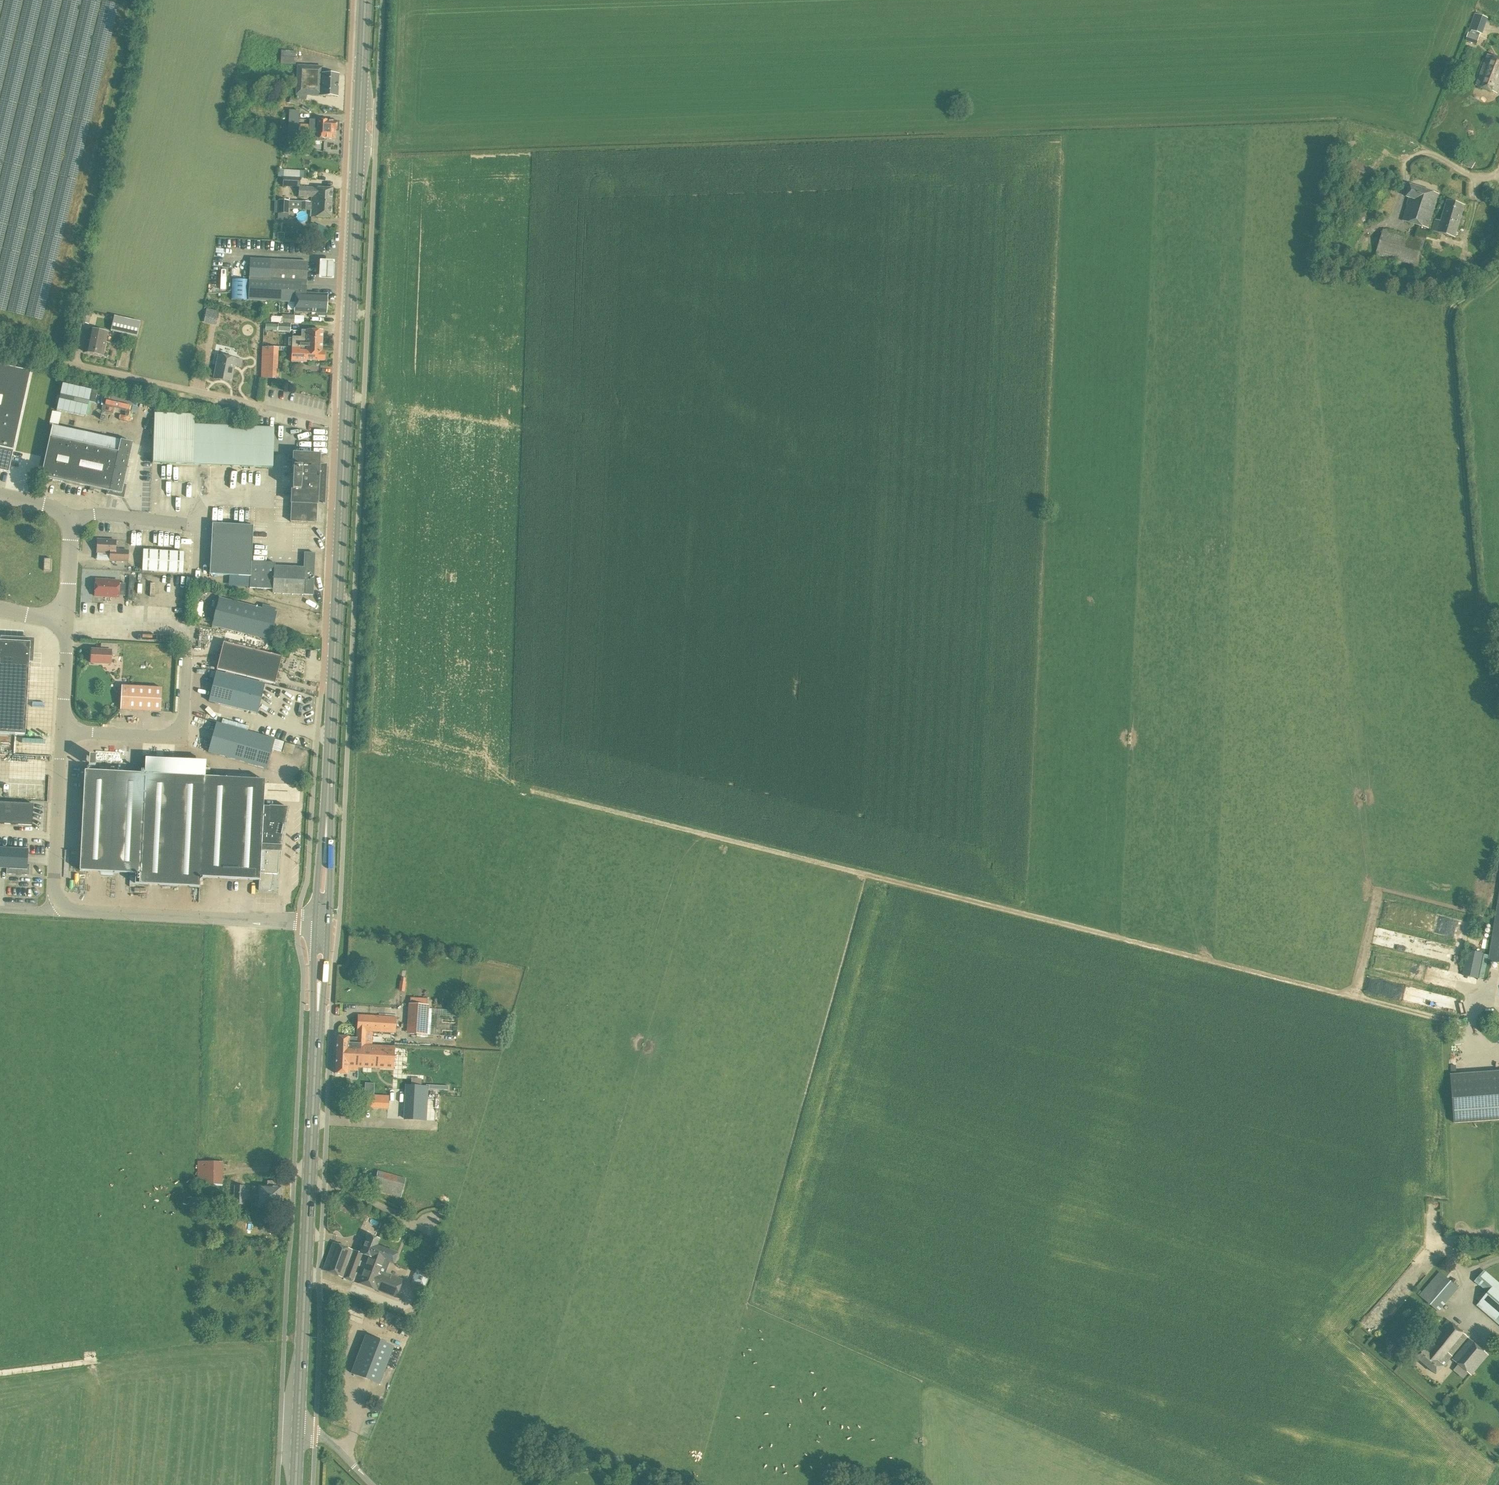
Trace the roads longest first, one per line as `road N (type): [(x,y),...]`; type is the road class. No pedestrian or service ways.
road 1 (primary): [(298,1433),(321,926)]
road 2 (primary): [(321,926),(347,428)]
road 3 (primary): [(347,428),(368,0)]
road 4 (unclassified): [(347,428),(62,362)]
road 5 (unclassified): [(321,926),(55,912)]
road 6 (unclassified): [(62,732),(177,741),(189,732),(191,649)]
road 7 (unclassified): [(55,912),(62,732)]

